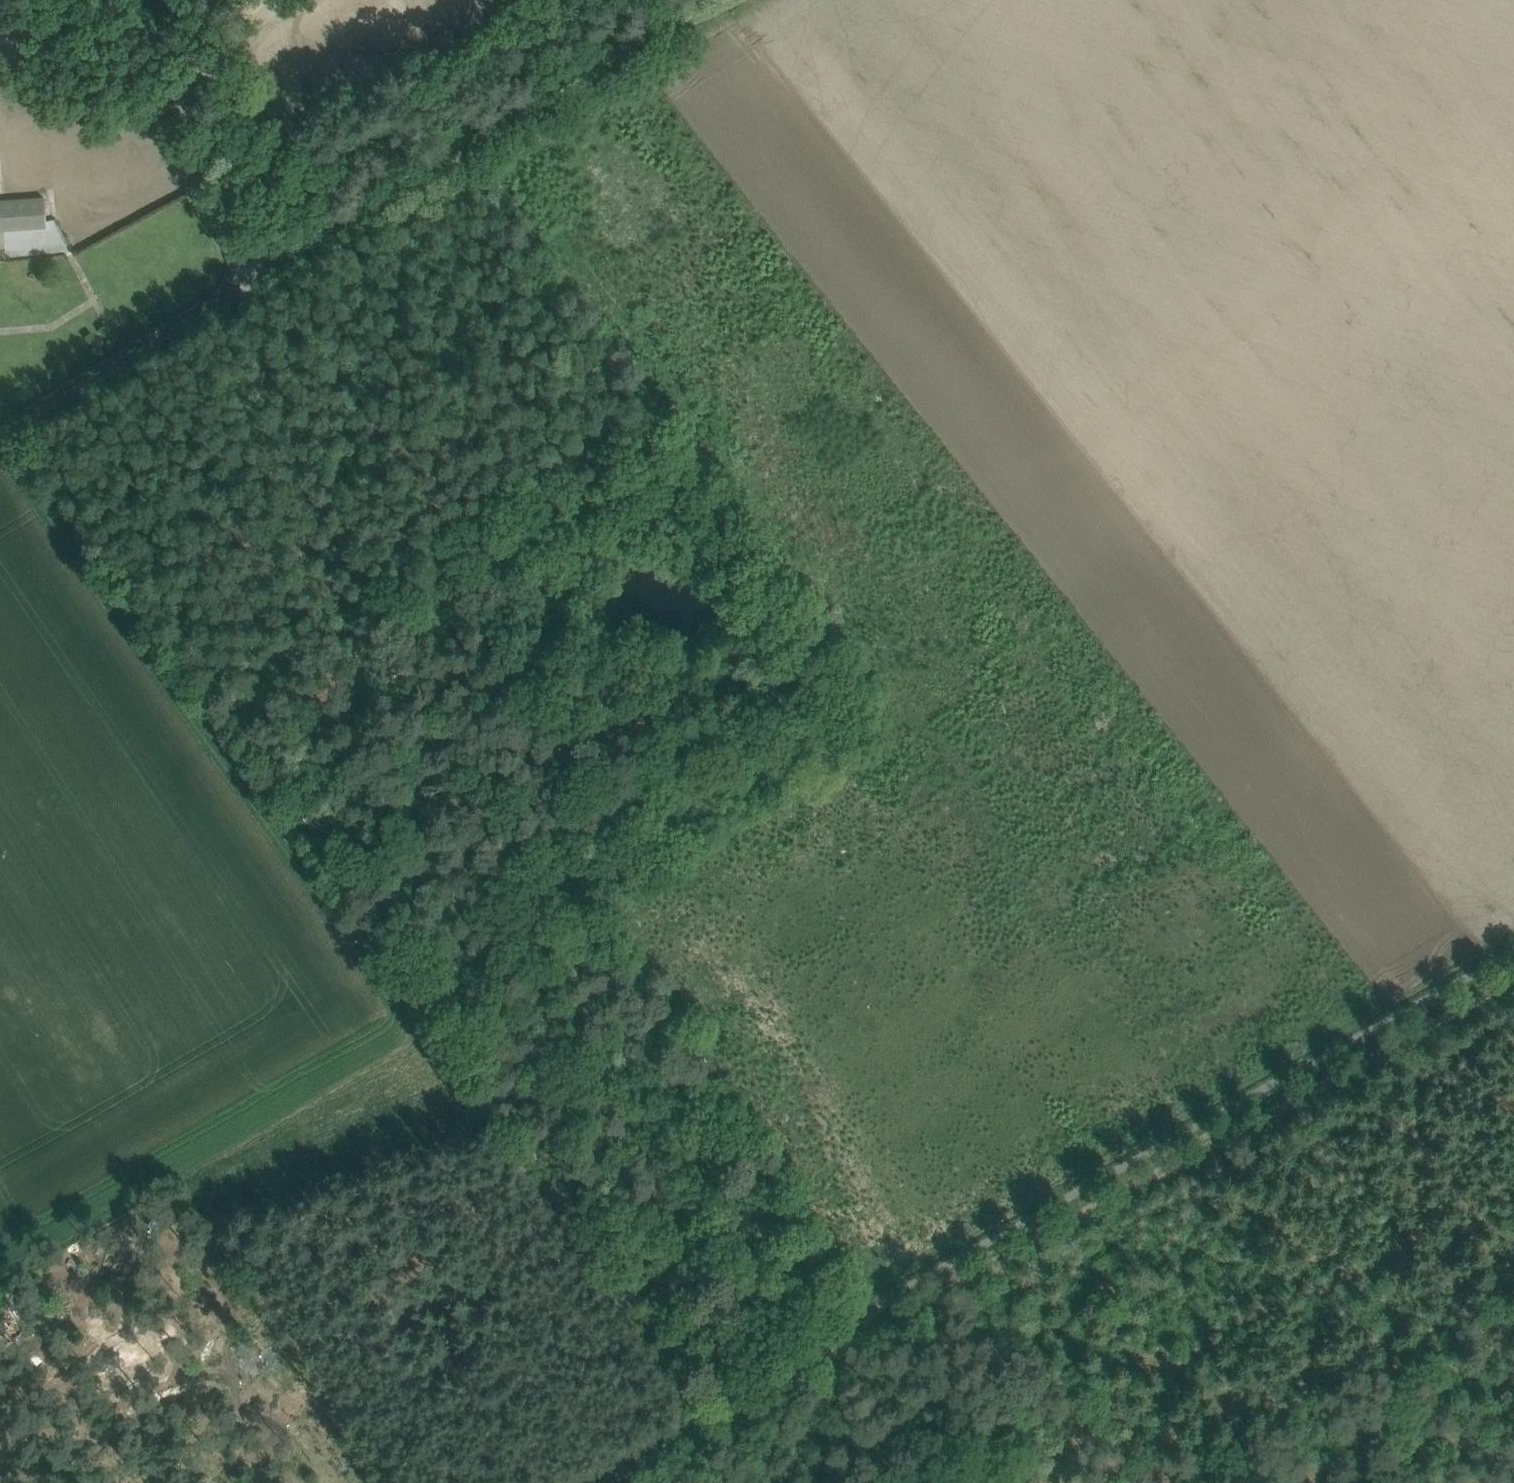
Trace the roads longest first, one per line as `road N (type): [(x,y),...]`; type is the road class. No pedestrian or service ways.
road 1 (track): [(606,1482),(1513,974)]
road 2 (track): [(726,0),(0,441)]
road 3 (track): [(1154,1482),(1002,1262)]

